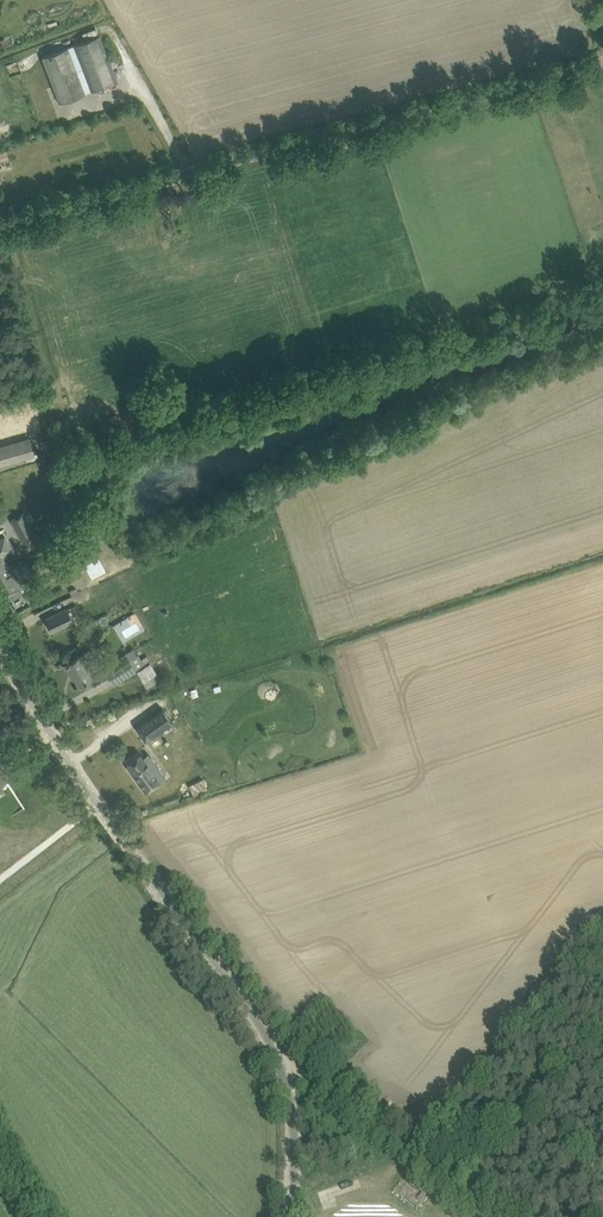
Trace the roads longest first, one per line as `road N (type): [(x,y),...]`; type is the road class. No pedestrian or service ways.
road 1 (unclassified): [(293,1216),(287,1087),(262,1026),(87,792),(0,645)]
road 2 (unclassified): [(0,224),(602,64)]
road 3 (track): [(282,1066),(314,1078),(486,1216)]

